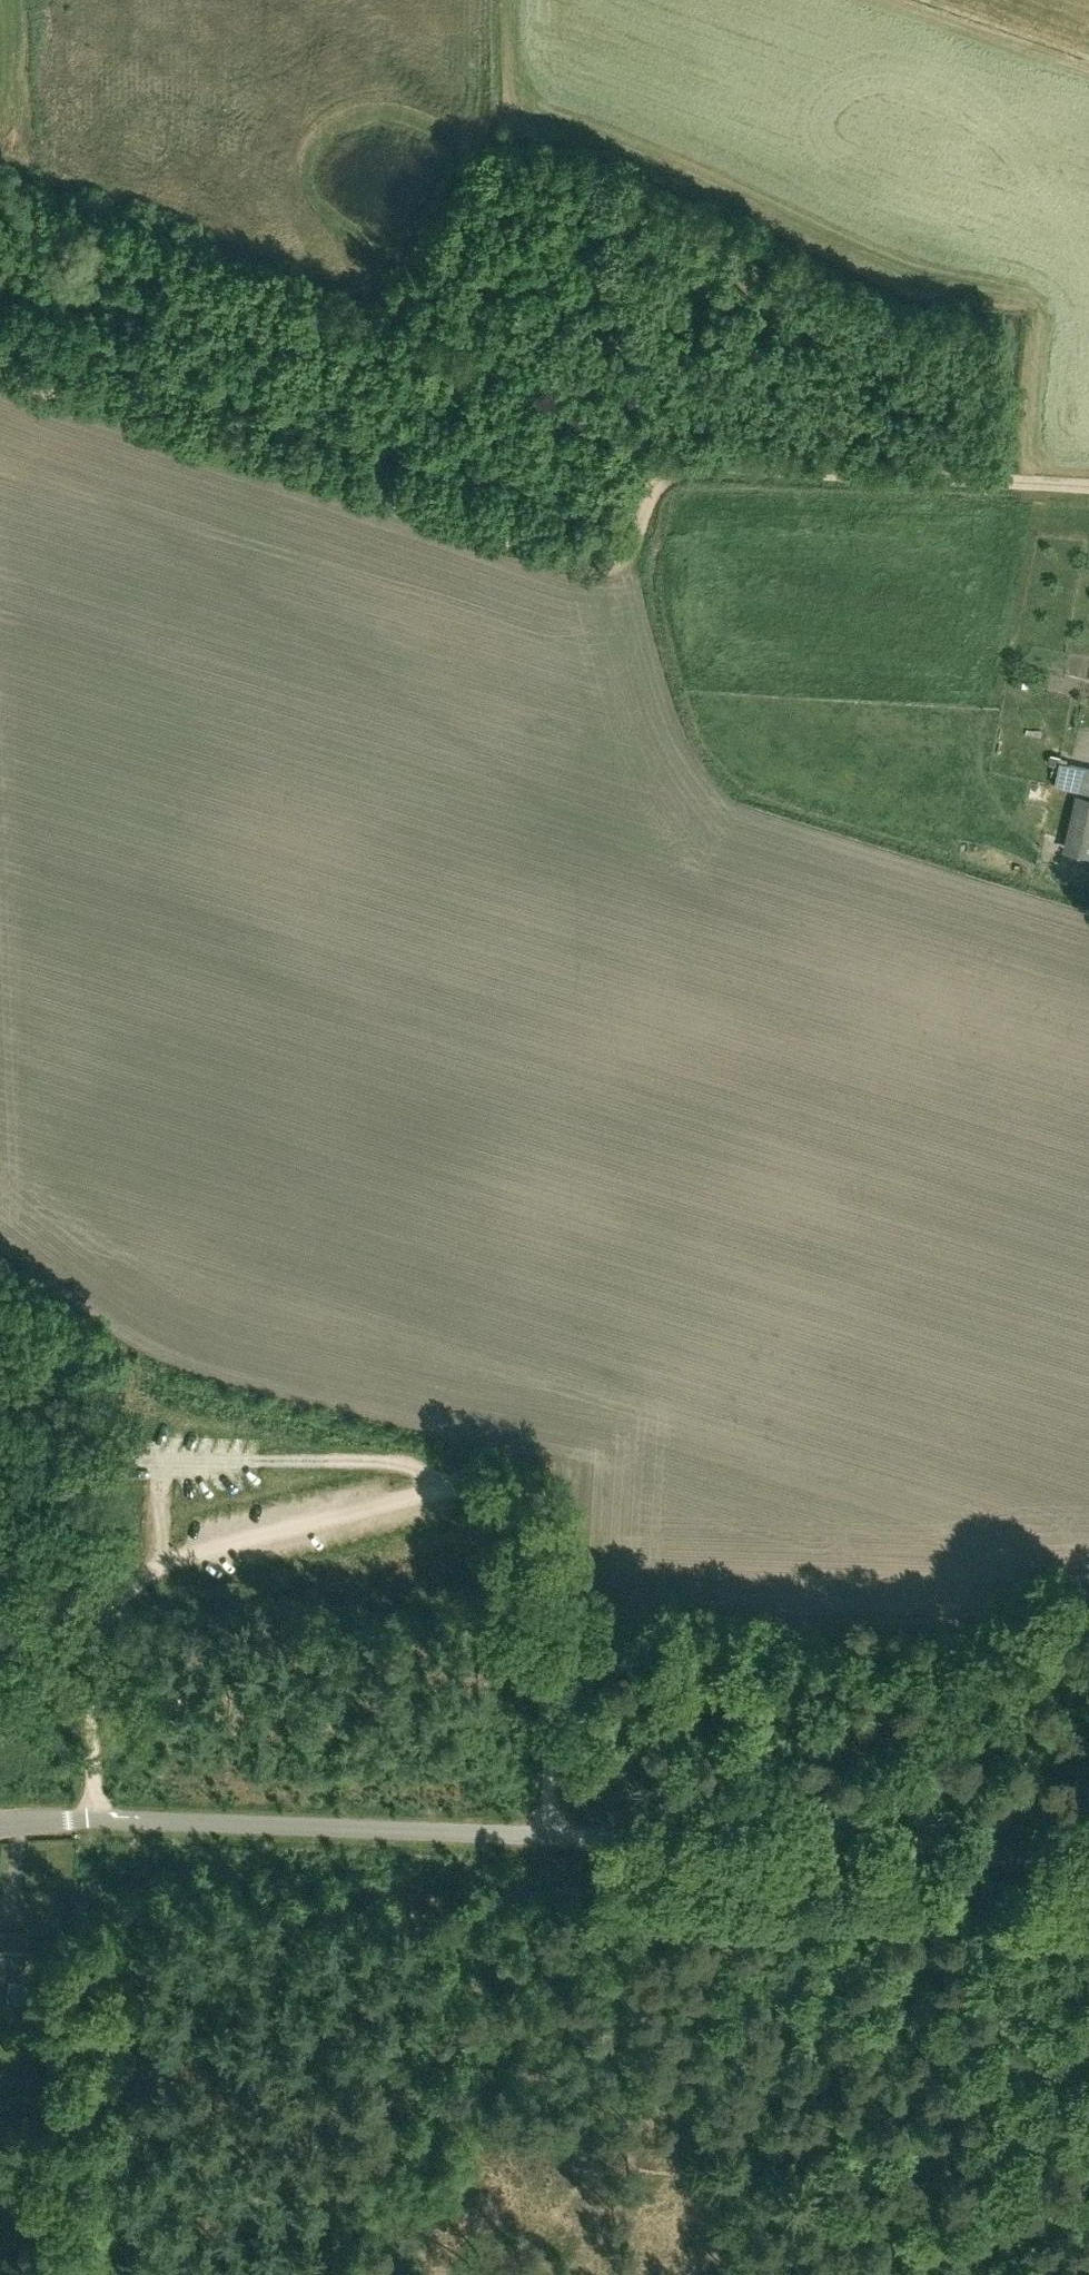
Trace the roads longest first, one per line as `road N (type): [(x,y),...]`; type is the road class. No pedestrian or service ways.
road 1 (track): [(1088,487),(688,467),(644,504),(622,558),(588,563),(0,366)]
road 2 (unclassified): [(0,1823),(124,1819),(1088,1860)]

